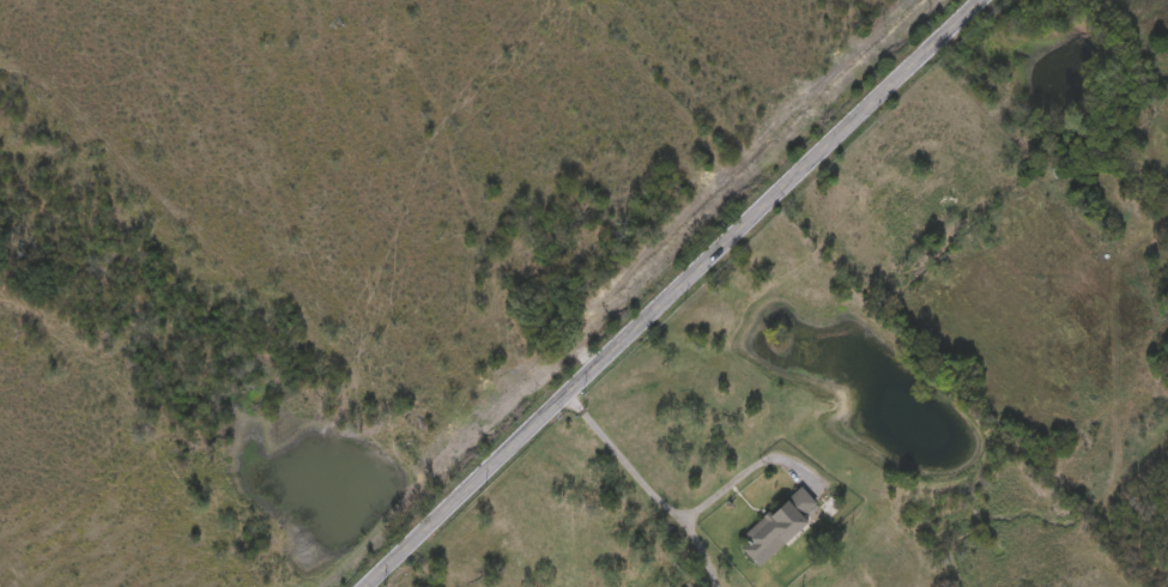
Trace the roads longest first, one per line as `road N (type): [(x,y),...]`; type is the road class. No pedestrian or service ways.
road 1 (residential): [(365,586),(974,0)]

